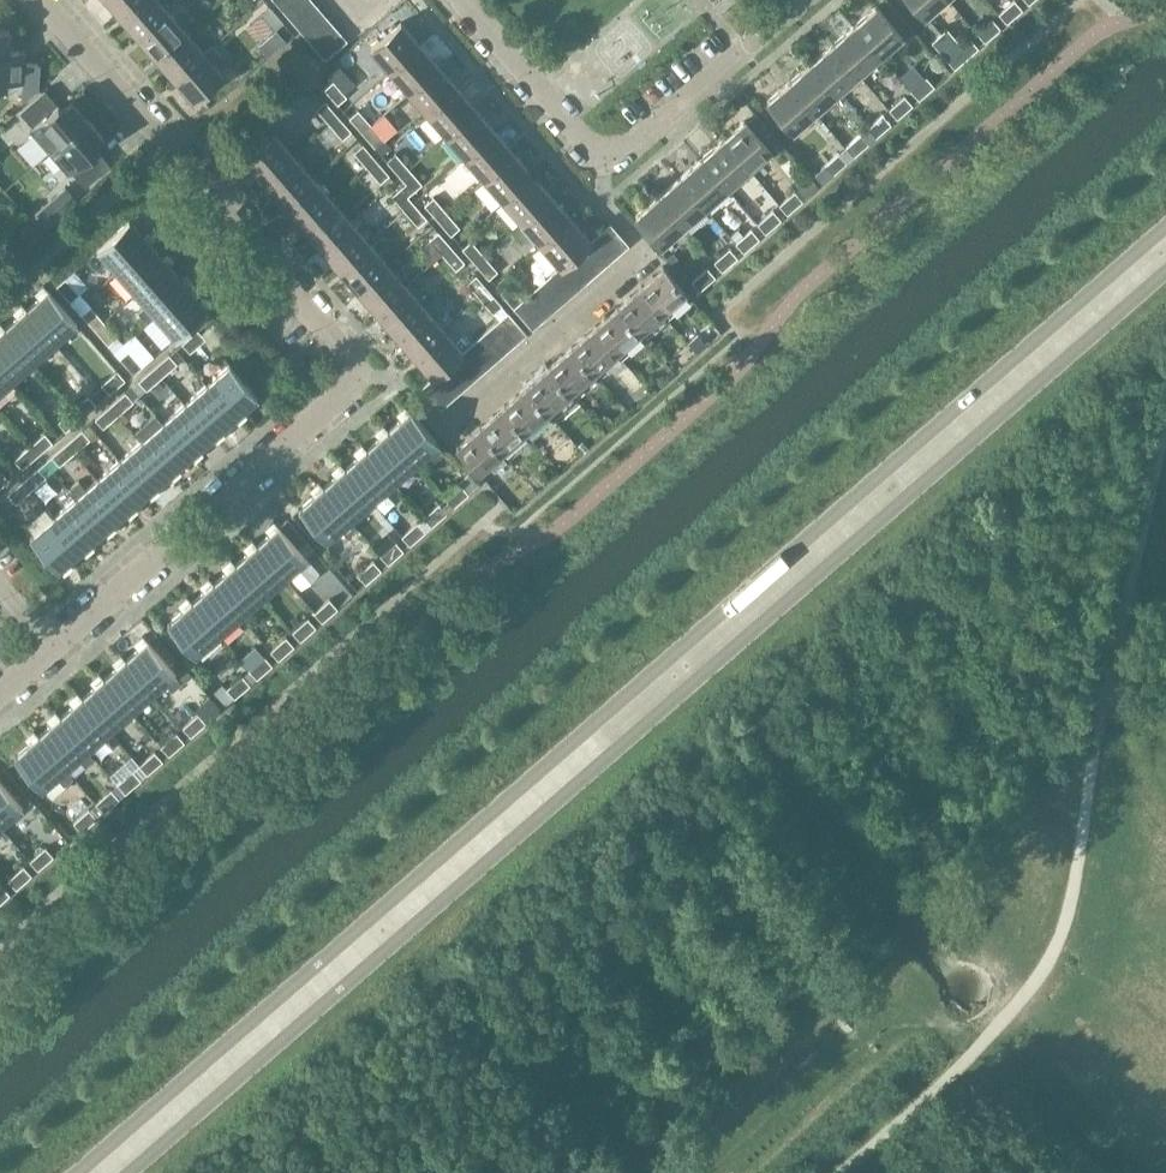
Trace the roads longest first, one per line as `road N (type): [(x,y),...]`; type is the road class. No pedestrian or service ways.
road 1 (secondary): [(1165,230),(83,1172)]
road 2 (secondary): [(135,1172),(1165,275)]
road 3 (residential): [(365,379),(40,0)]
road 4 (residential): [(0,695),(365,379)]
road 5 (residential): [(365,379),(444,421),(644,243),(618,205),(613,173)]
road 6 (residential): [(613,173),(807,0)]
road 7 (residential): [(462,0),(613,173)]

